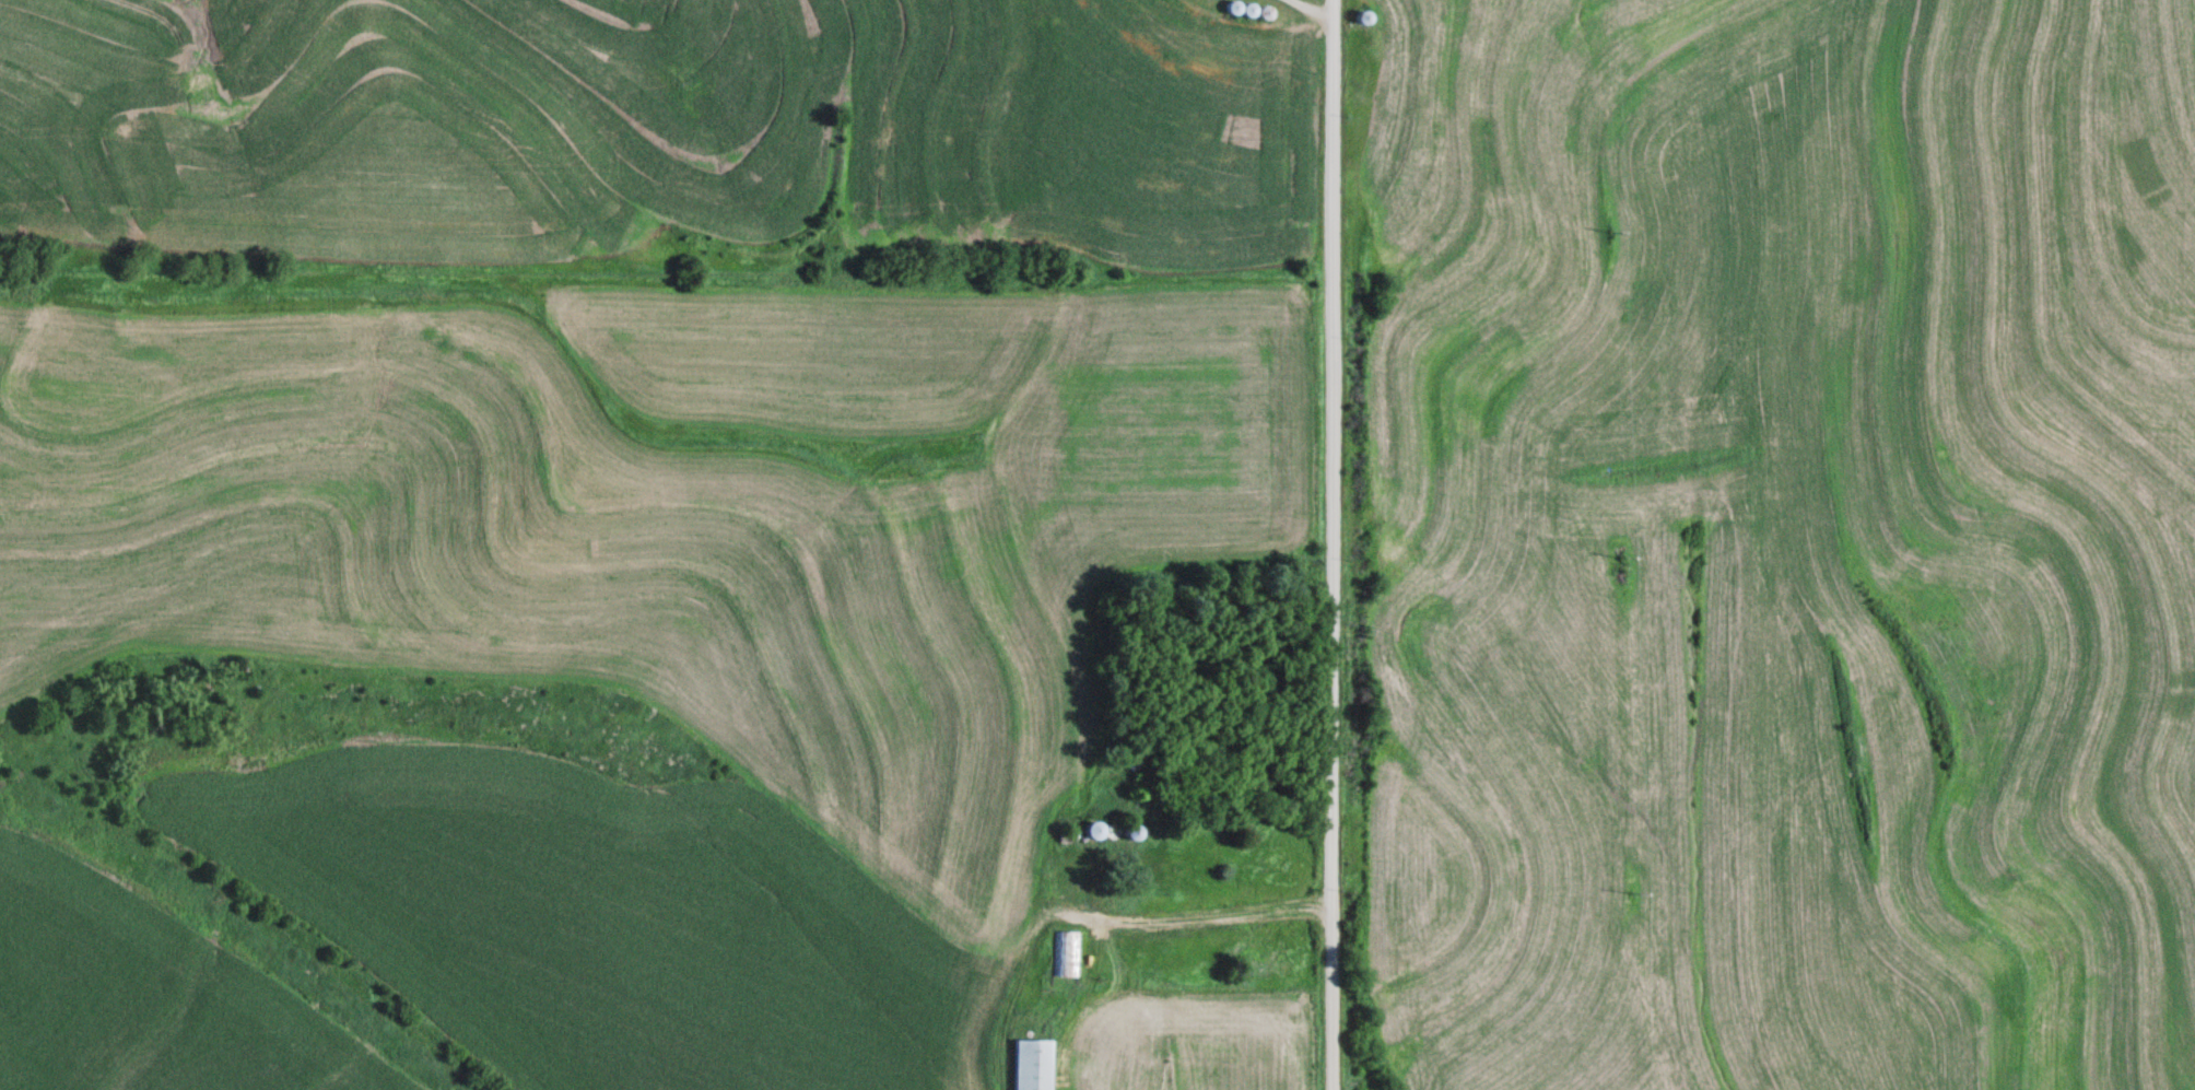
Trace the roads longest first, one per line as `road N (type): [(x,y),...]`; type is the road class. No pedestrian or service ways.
road 1 (residential): [(1338,1089),(1350,0)]

